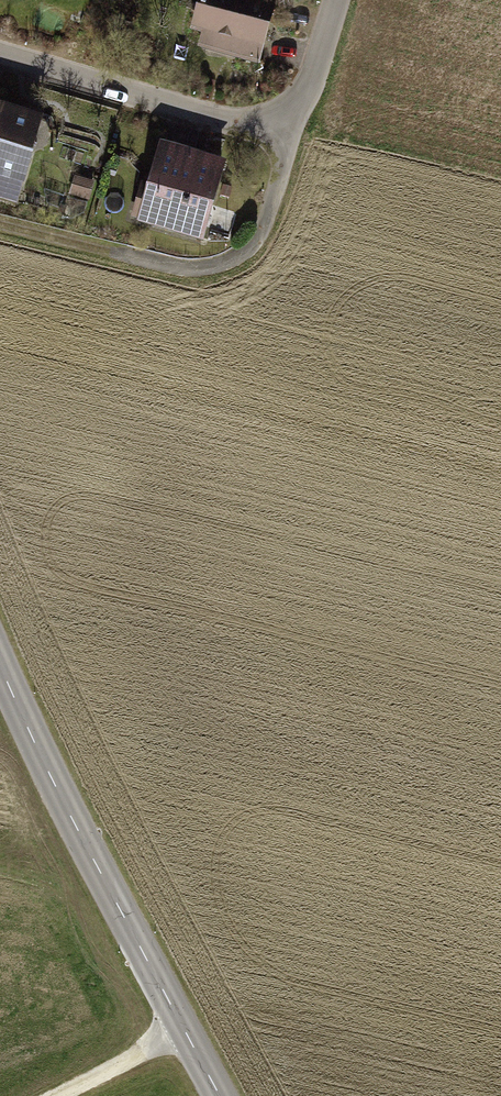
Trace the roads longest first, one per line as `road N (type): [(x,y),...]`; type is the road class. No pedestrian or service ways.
road 1 (secondary): [(219,1095),(0,667)]
road 2 (residential): [(339,0),(301,116),(281,132),(253,132),(0,58)]
road 3 (track): [(185,1030),(57,1095)]
road 4 (track): [(0,230),(118,259)]

